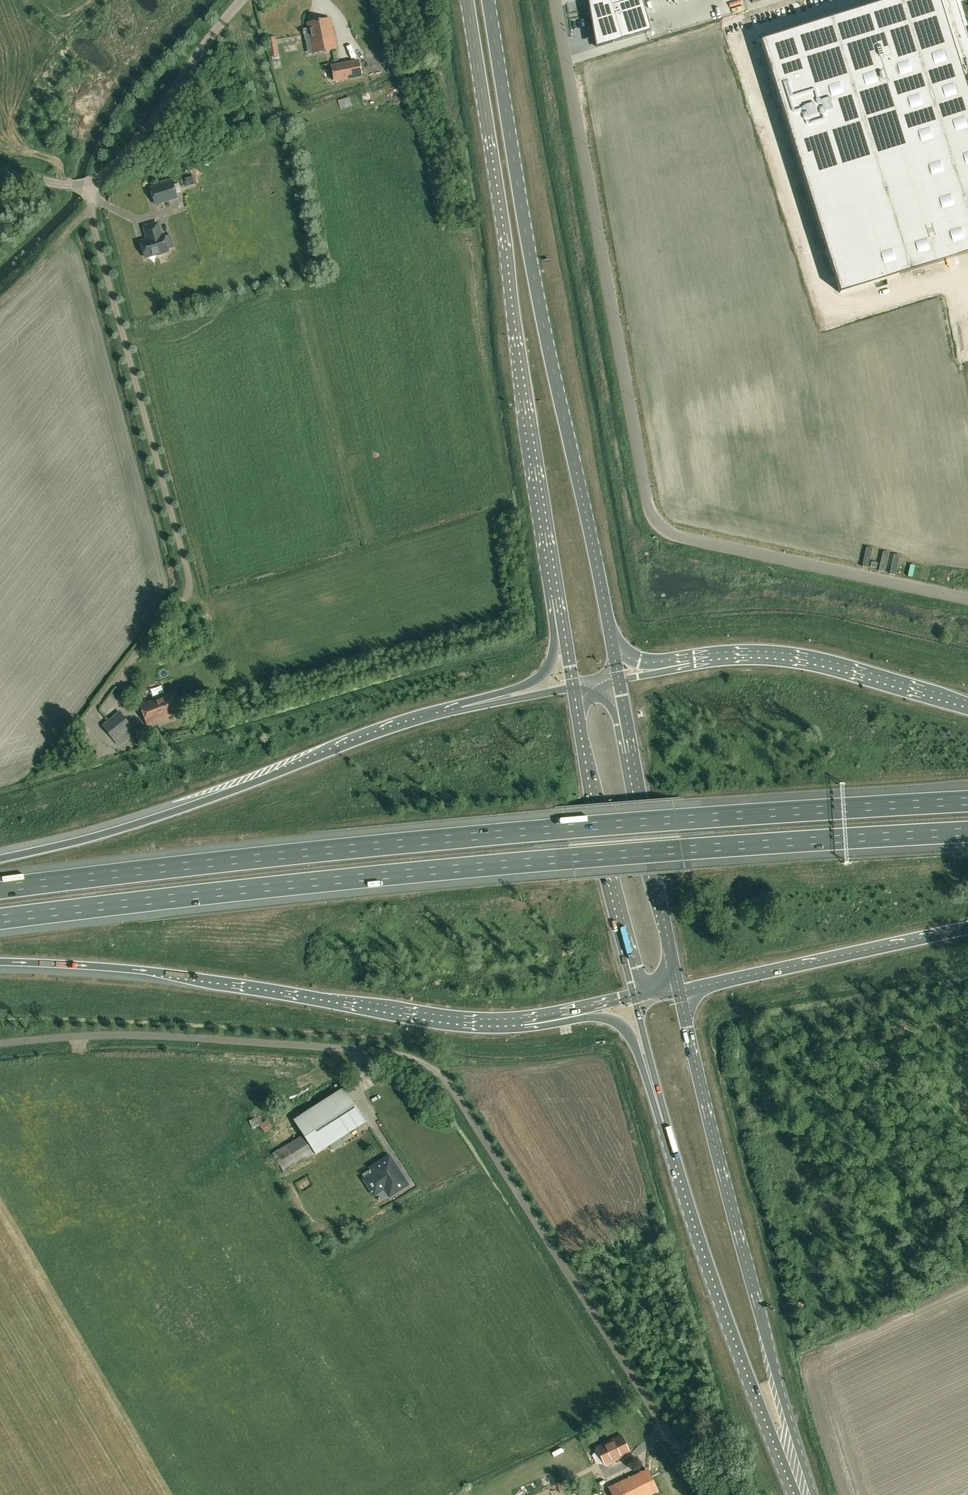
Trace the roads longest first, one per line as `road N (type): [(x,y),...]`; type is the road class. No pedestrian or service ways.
road 1 (motorway): [(967,801),(566,829),(0,889)]
road 2 (motorway): [(0,919),(454,868),(967,832)]
road 3 (unclassified): [(555,0),(657,524),(678,537),(967,598)]
road 4 (unclassified): [(704,1494),(444,1081),(424,1062),(372,1048),(150,1035)]
road 5 (primary): [(611,641),(543,325),(488,0)]
road 6 (primary): [(467,0),(559,598)]
road 7 (track): [(528,650),(0,805)]
road 8 (motorway): [(0,961),(203,978),(450,1020),(544,1016)]
road 9 (primary): [(813,1494),(679,990)]
road 10 (motorway): [(462,710),(125,827),(0,859)]
road 11 (unclassified): [(196,586),(90,187)]
road 12 (primary): [(666,1120),(720,1293),(798,1494)]
road 13 (primary): [(679,990),(618,680)]
road 14 (primary): [(574,688),(604,878),(635,995)]
road 15 (motorway): [(967,708),(813,662),(735,657),(676,666)]
road 16 (motorway): [(679,990),(967,925)]
road 17 (unclassified): [(90,187),(160,115),(243,0)]
road 18 (motorway): [(544,1016),(620,1024),(666,1120)]
road 19 (track): [(816,1365),(967,1295)]
road 20 (motorway): [(559,598),(544,671),(462,710)]
road 21 (unclassified): [(0,1044),(150,1035)]
road 22 (primary): [(635,995),(666,1120)]

